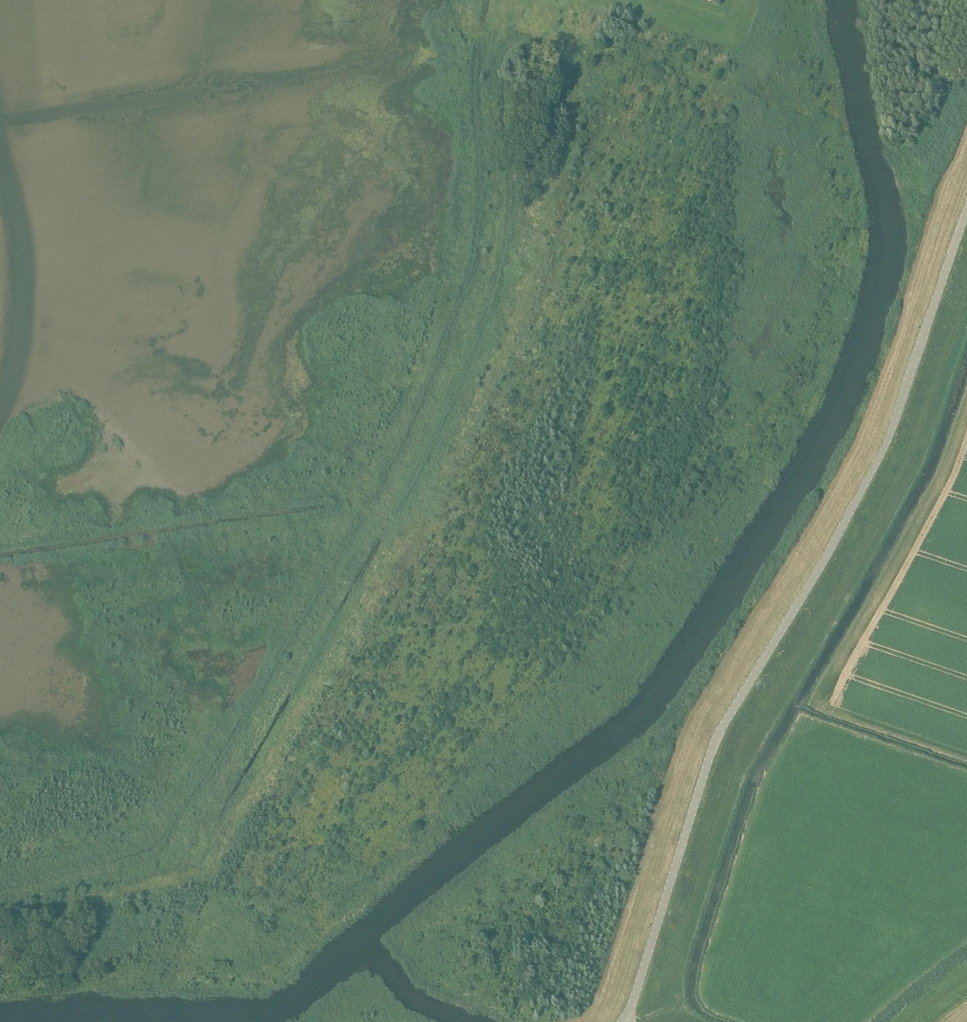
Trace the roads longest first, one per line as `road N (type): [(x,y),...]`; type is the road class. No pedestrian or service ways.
road 1 (unclassified): [(626,1021),(714,745),(890,429),(966,209)]

